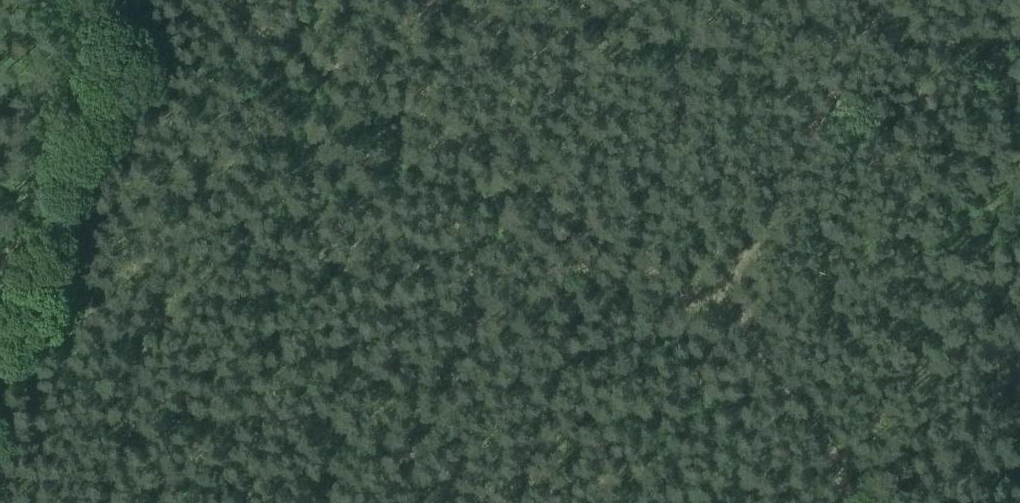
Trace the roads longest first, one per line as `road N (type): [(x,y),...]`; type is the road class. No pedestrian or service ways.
road 1 (track): [(227,0),(745,329),(804,407),(854,502)]

